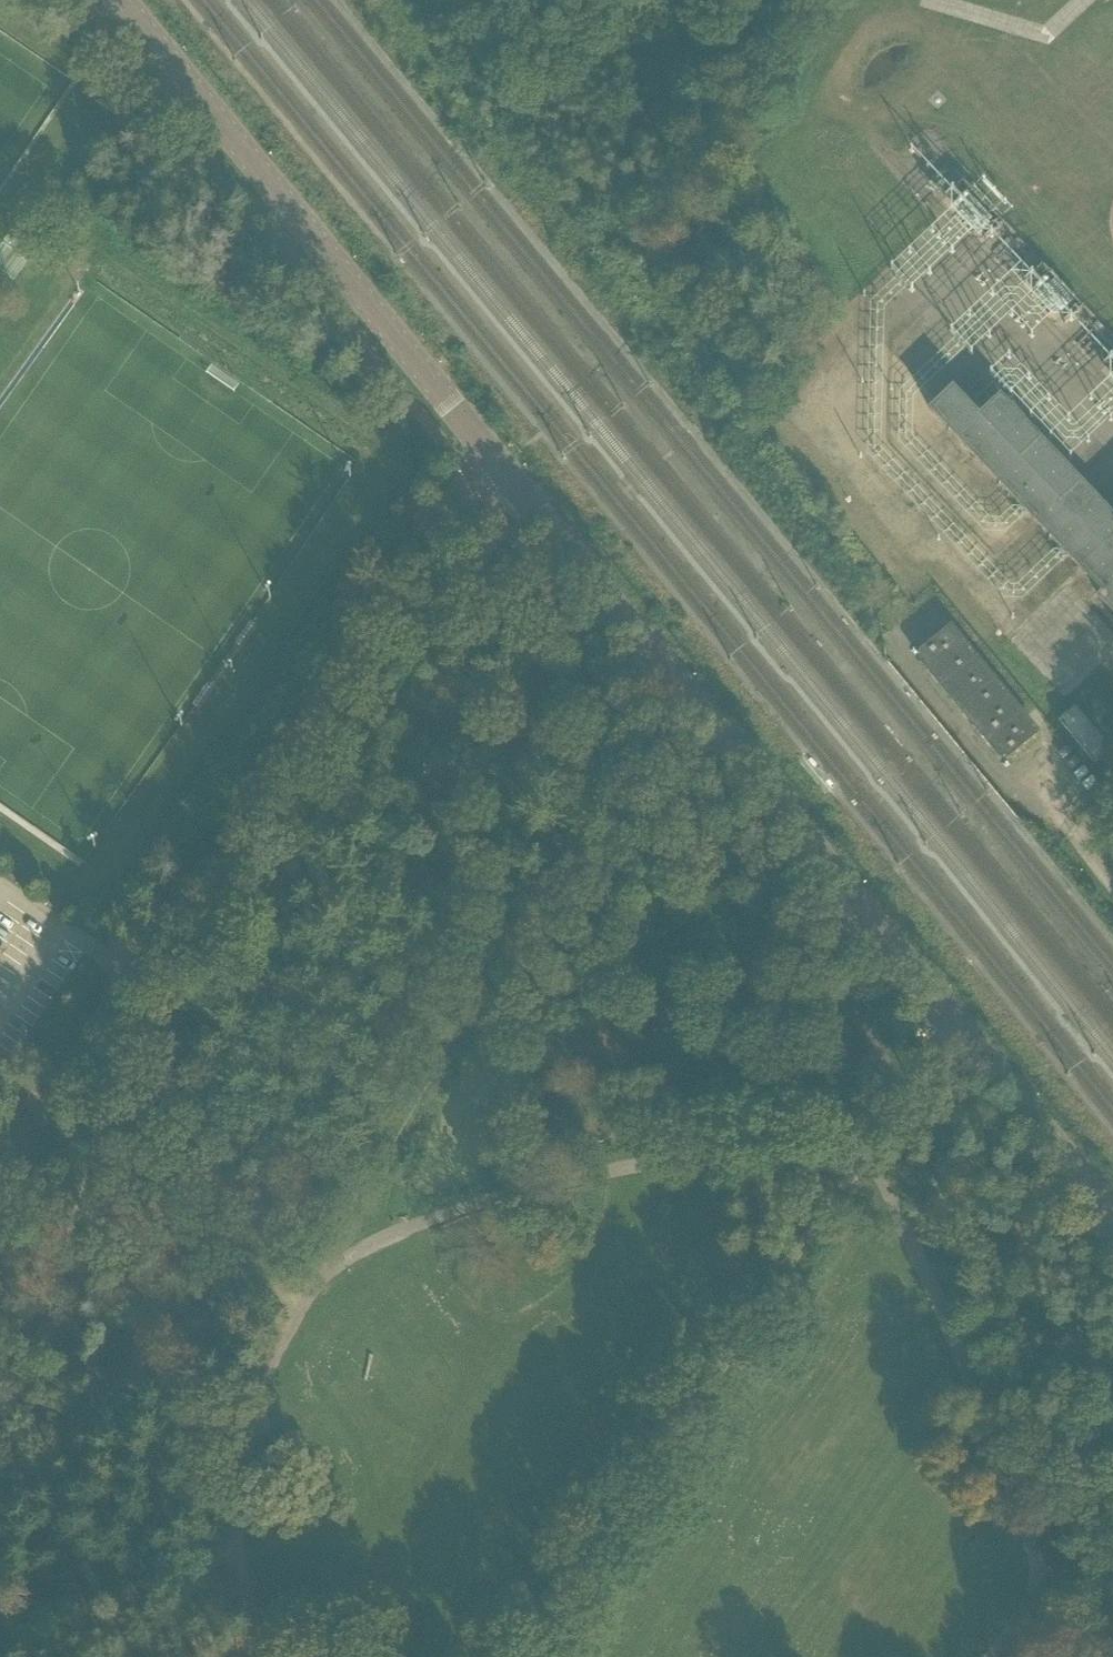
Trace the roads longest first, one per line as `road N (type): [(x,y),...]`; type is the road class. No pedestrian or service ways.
road 1 (tertiary): [(1112,1217),(491,455)]
road 2 (unclassified): [(0,1175),(491,455)]
road 3 (tertiary): [(491,455),(120,0)]

